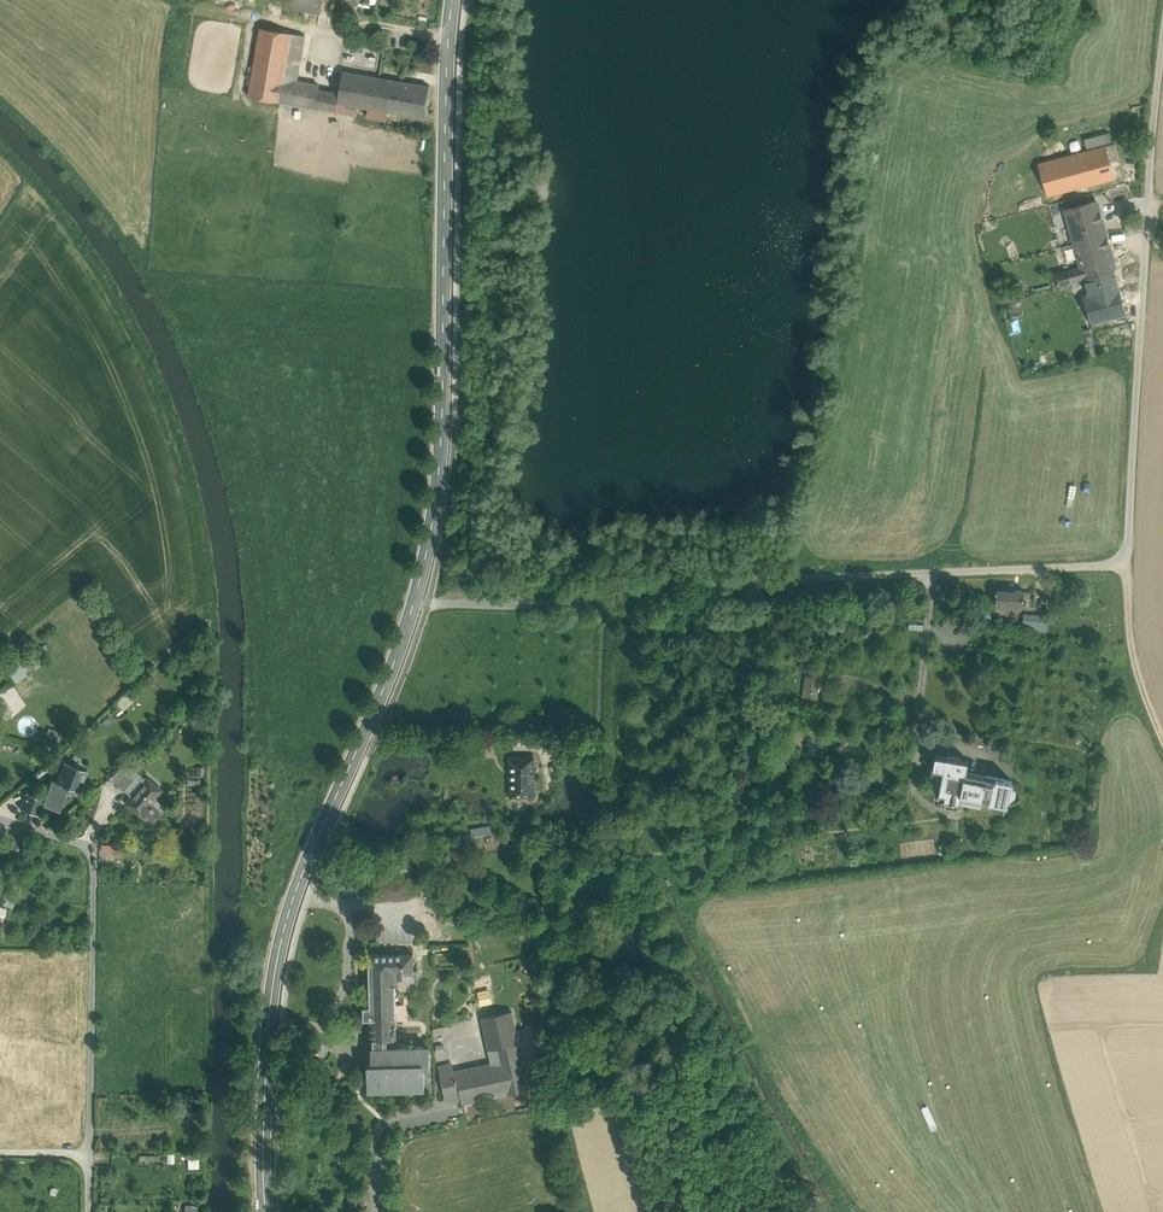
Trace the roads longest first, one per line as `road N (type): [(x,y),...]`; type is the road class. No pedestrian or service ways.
road 1 (residential): [(415,600),(554,606),(640,585),(1113,565),(1128,550),(1162,36)]
road 2 (tertiary): [(266,1211),(275,969),(288,914),(415,600)]
road 3 (tertiary): [(415,600),(442,434),(453,0)]
road 4 (residential): [(90,1153),(94,861),(88,847),(0,820)]
road 5 (track): [(1127,550),(1135,670),(1162,736)]
road 6 (track): [(0,1151),(90,1153),(90,1211)]

